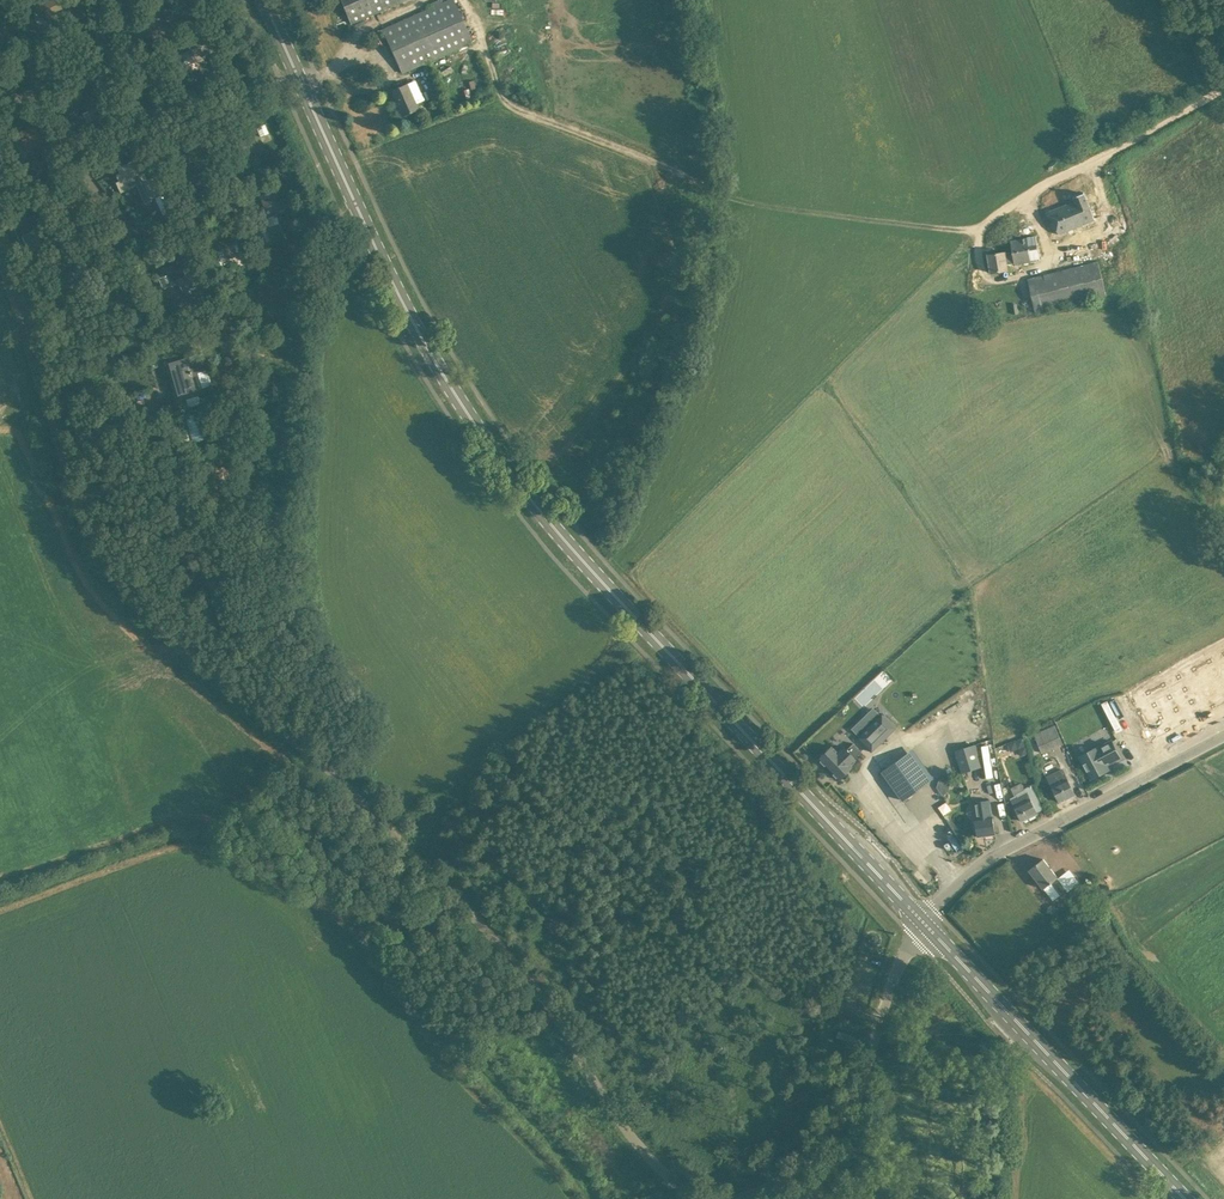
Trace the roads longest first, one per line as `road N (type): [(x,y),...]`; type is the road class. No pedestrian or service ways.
road 1 (unclassified): [(698,1198),(641,1148),(538,990),(474,916),(347,786),(180,647),(109,569),(77,499),(0,257)]
road 2 (primary): [(922,920),(500,461),(429,352),(376,252),(265,0)]
road 3 (primary): [(1185,1198),(922,920)]
road 4 (unclassified): [(1223,740),(986,860),(922,920)]
road 5 (unclassified): [(739,1198),(786,1176),(839,1124),(912,936)]
road 6 (unclassified): [(986,244),(1020,205),(1223,89)]

